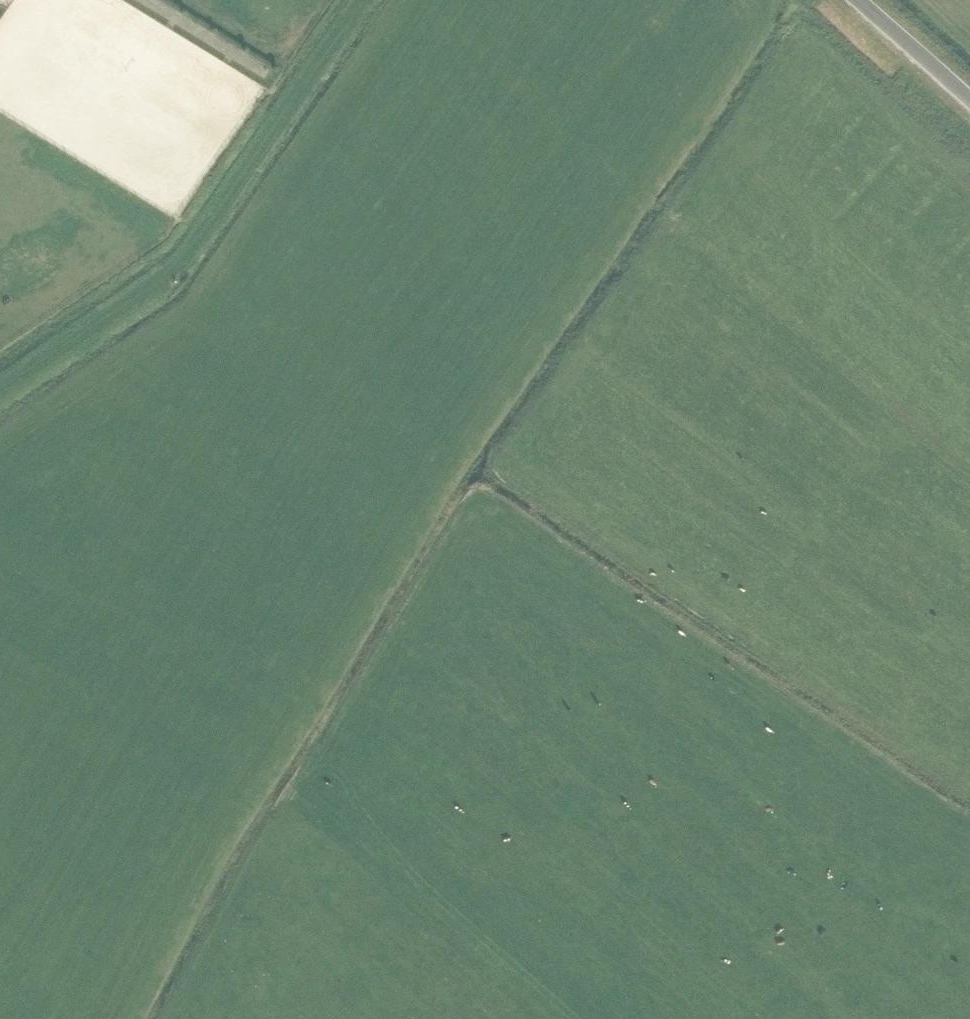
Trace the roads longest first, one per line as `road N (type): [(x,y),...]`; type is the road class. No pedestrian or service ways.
road 1 (track): [(0,393),(190,261),(367,0)]
road 2 (tertiary): [(969,102),(856,0)]

